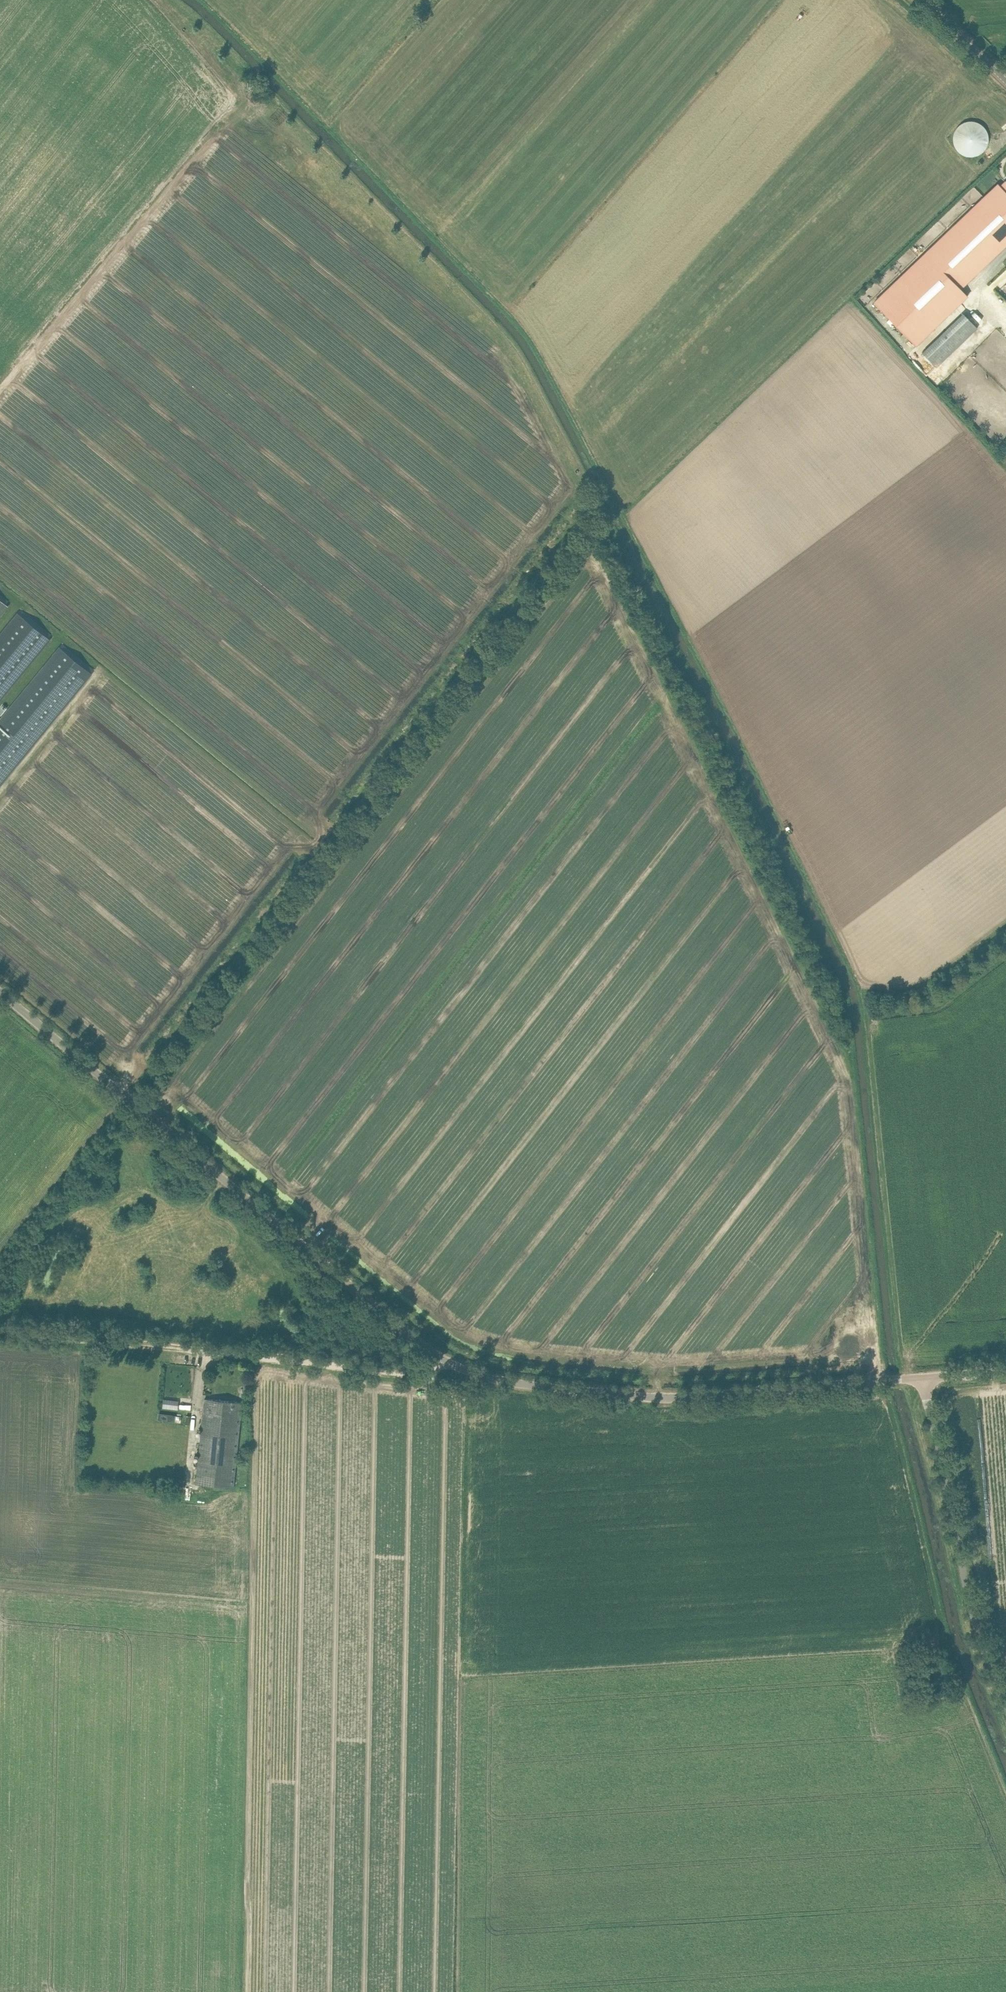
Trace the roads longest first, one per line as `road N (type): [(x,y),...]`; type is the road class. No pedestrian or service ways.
road 1 (unclassified): [(911,1372),(675,1391),(500,1379),(445,1359),(0,991)]
road 2 (unclassified): [(1005,1716),(961,1602),(911,1372)]

